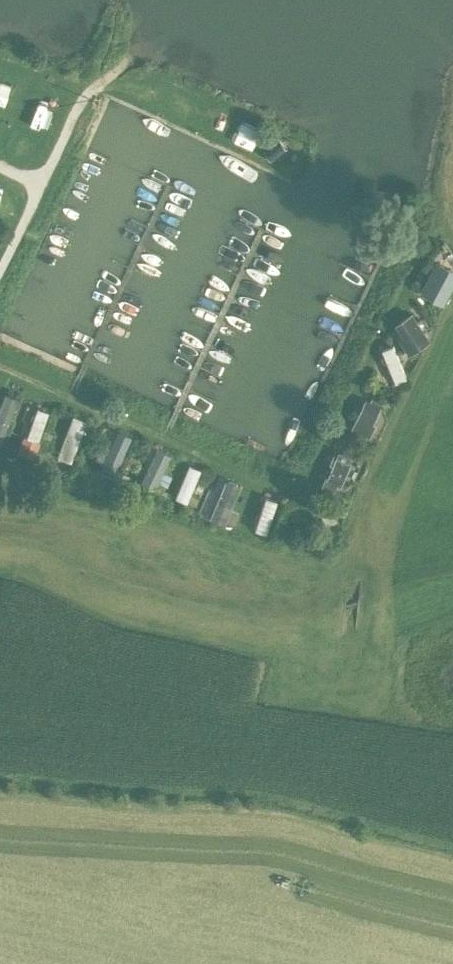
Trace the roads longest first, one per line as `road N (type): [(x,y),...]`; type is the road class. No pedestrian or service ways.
road 1 (track): [(0,364),(262,485),(312,478),(424,253)]
road 2 (track): [(0,548),(40,551),(112,592),(279,627),(452,578)]
road 3 (track): [(279,701),(111,637),(0,609)]
road 4 (track): [(128,64),(80,100),(0,263)]

